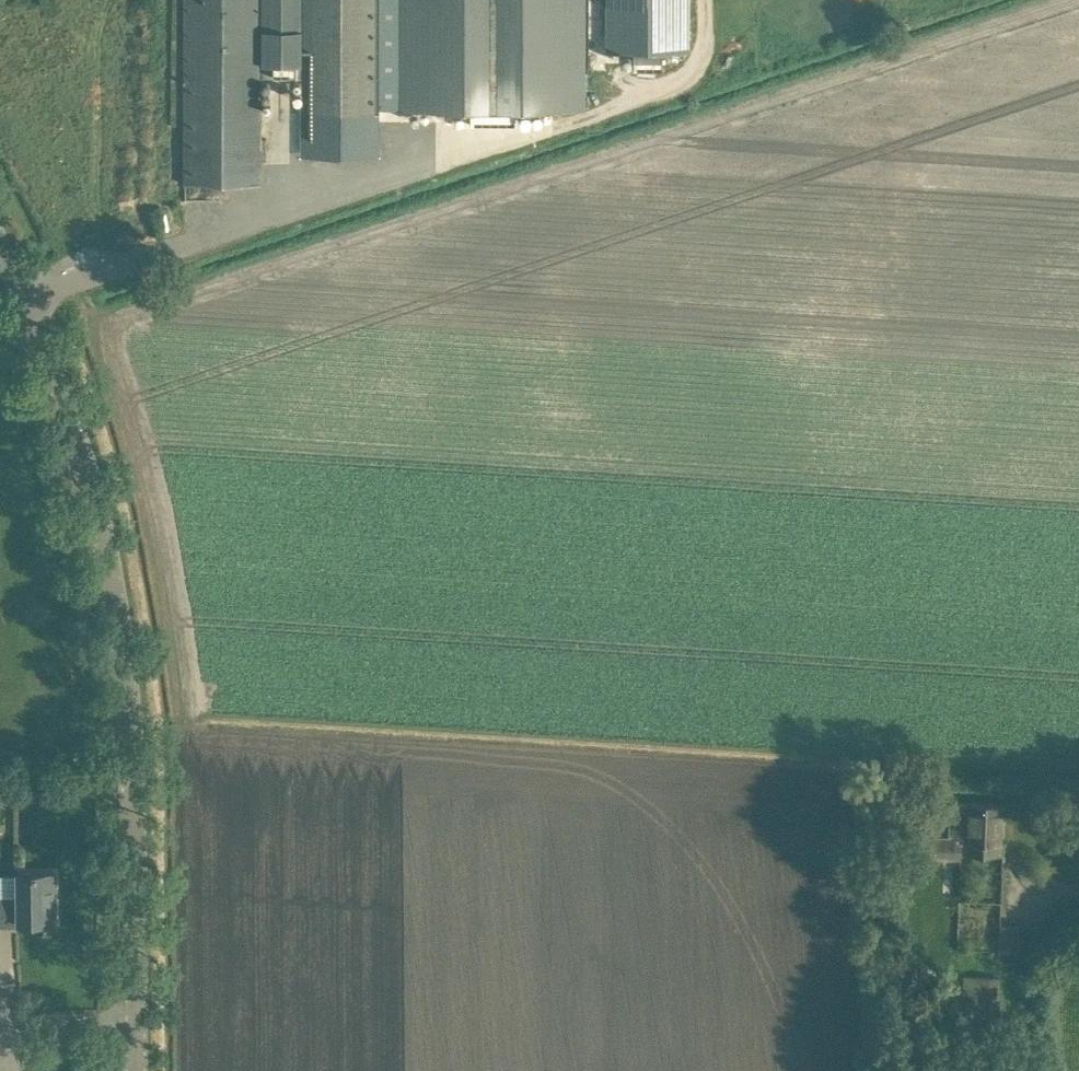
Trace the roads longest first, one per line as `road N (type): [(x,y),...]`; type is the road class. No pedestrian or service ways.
road 1 (tertiary): [(136,1070),(135,784),(61,416),(0,252)]

